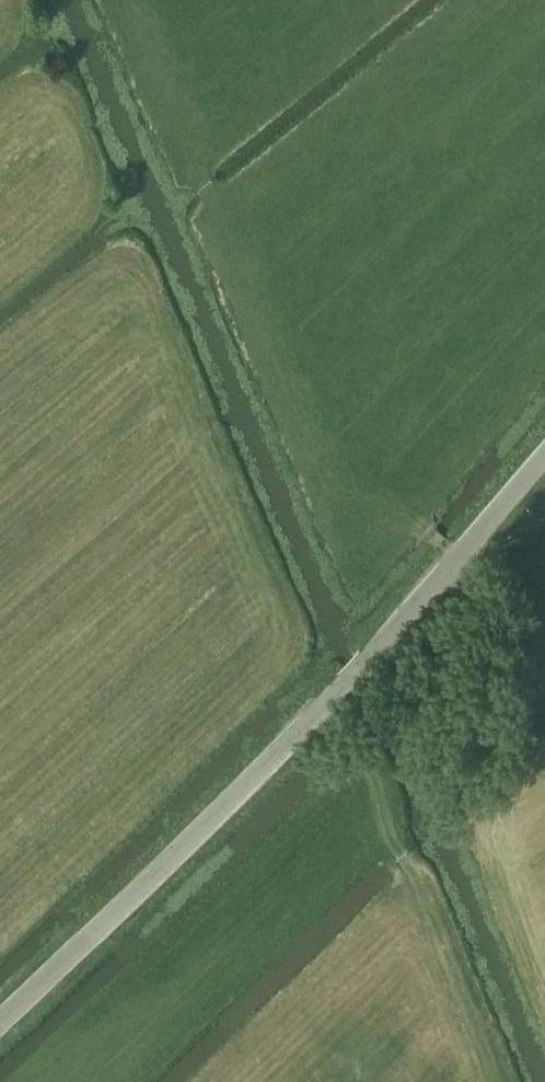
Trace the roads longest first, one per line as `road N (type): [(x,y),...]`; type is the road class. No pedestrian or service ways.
road 1 (unclassified): [(0,1022),(346,680),(544,461)]

